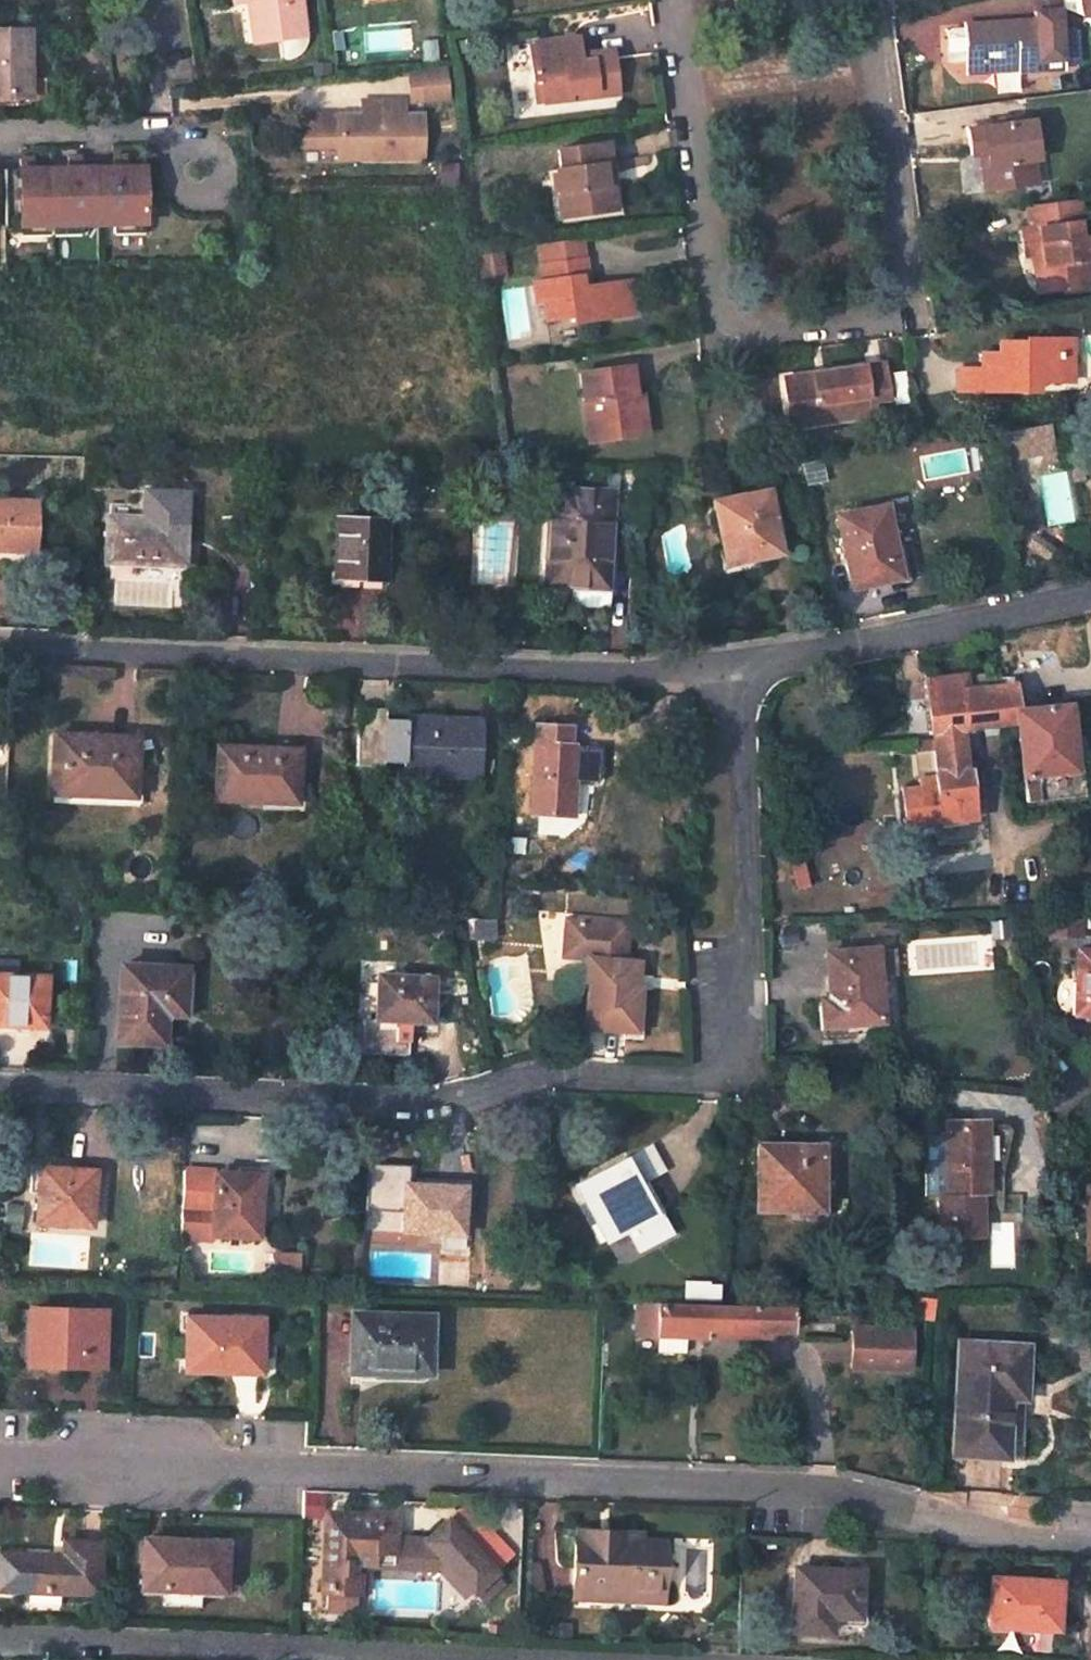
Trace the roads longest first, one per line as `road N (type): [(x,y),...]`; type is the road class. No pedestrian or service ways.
road 1 (residential): [(742,668),(752,999),(745,1046),(721,1069),(682,1080),(572,1071),(435,1096),(204,1079),(0,1081)]
road 2 (residential): [(1090,1545),(1010,1541),(818,1482),(0,1455)]
road 3 (residential): [(677,0),(723,339),(917,313),(871,0)]
road 4 (residential): [(742,668),(532,672),(0,645)]
road 5 (residential): [(1090,592),(742,668)]
road 6 (residential): [(280,1659),(0,1648)]
road 7 (residential): [(0,135),(133,134),(168,142),(197,168)]

